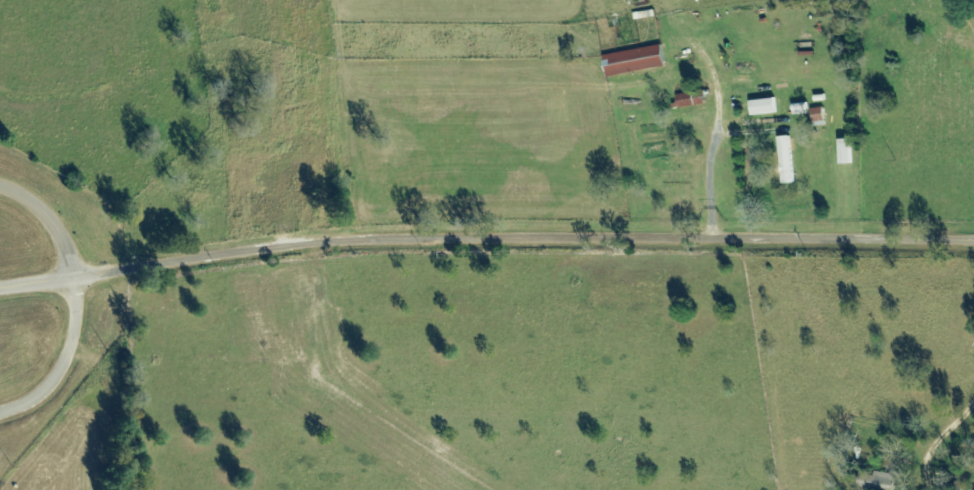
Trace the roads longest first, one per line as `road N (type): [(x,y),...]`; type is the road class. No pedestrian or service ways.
road 1 (residential): [(0,290),(349,242),(973,241)]
road 2 (residential): [(0,188),(52,227),(73,279),(76,313),(54,382),(0,414)]

